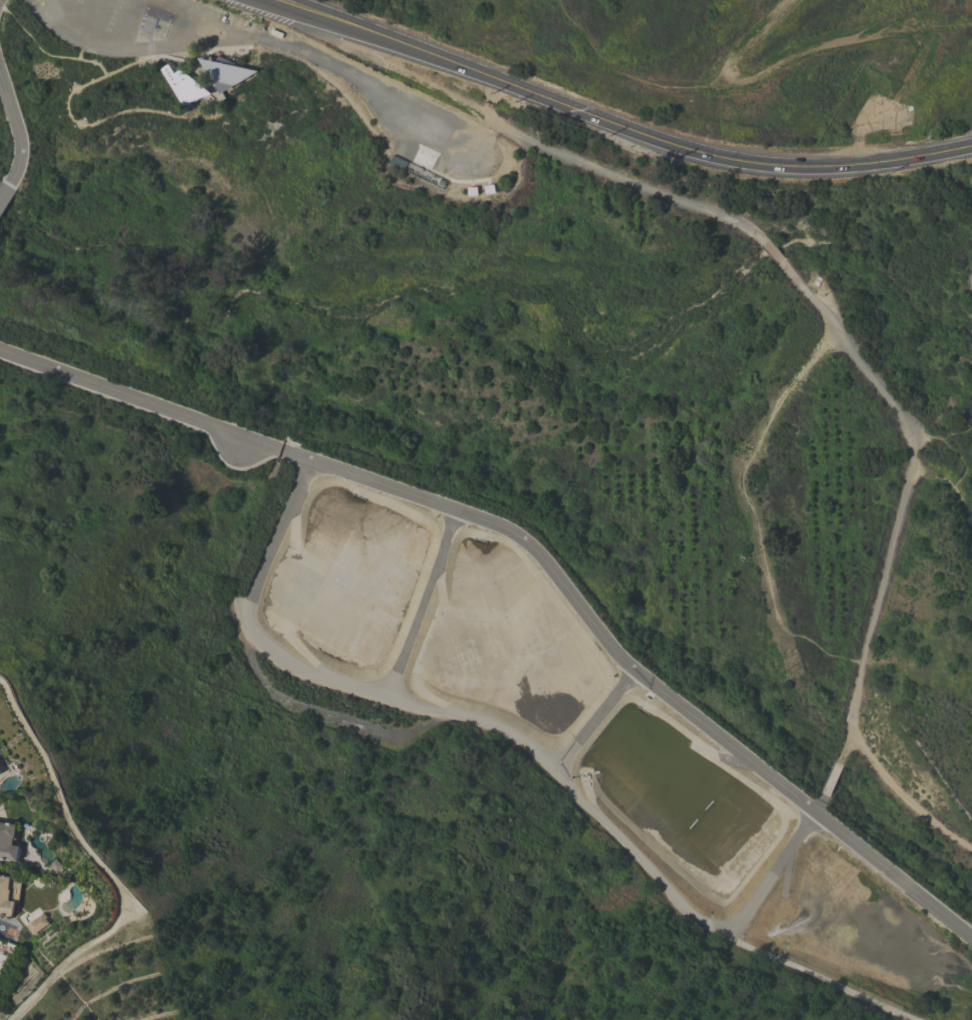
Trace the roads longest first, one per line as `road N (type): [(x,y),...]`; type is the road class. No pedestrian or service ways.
road 1 (primary): [(288,0),(708,157),(828,169),(971,149)]

